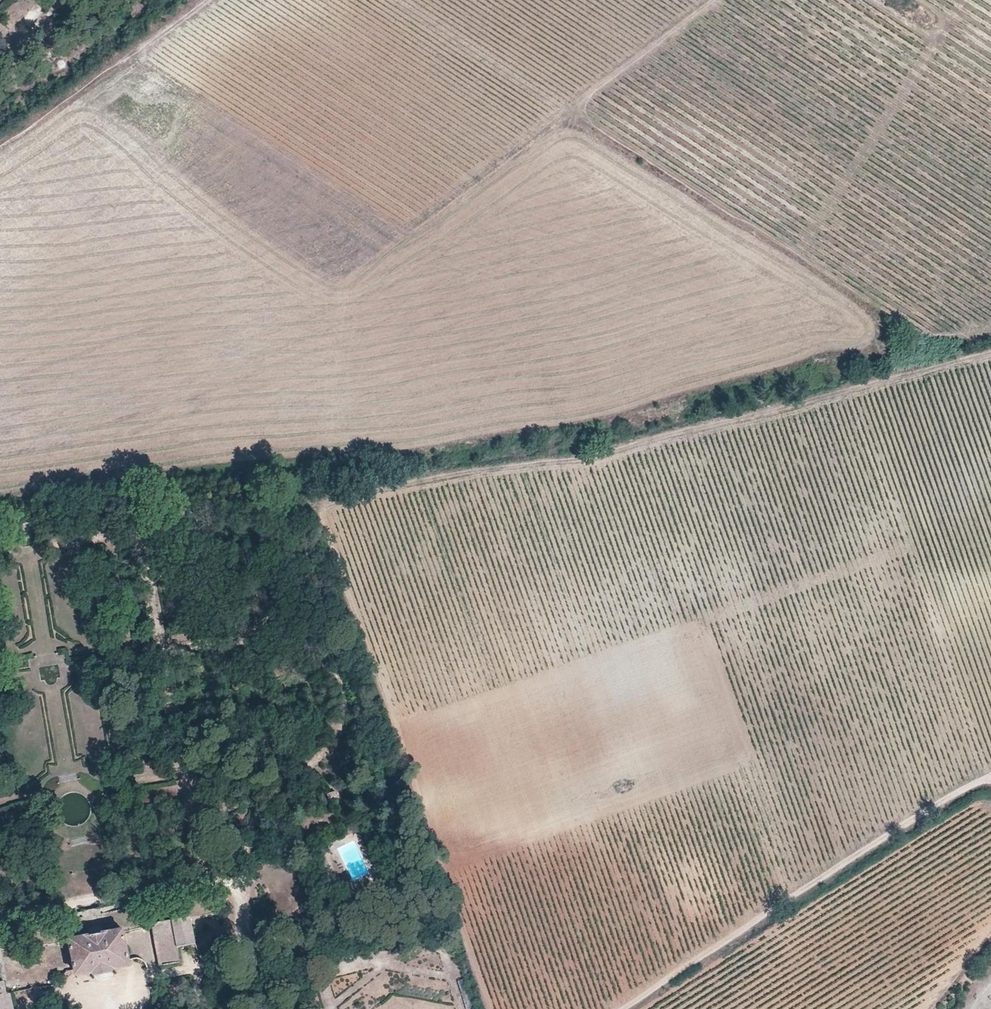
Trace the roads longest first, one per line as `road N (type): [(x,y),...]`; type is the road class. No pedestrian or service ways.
road 1 (track): [(620,1008),(776,901),(833,874),(889,826),(990,780)]
road 2 (track): [(204,0),(0,144)]

